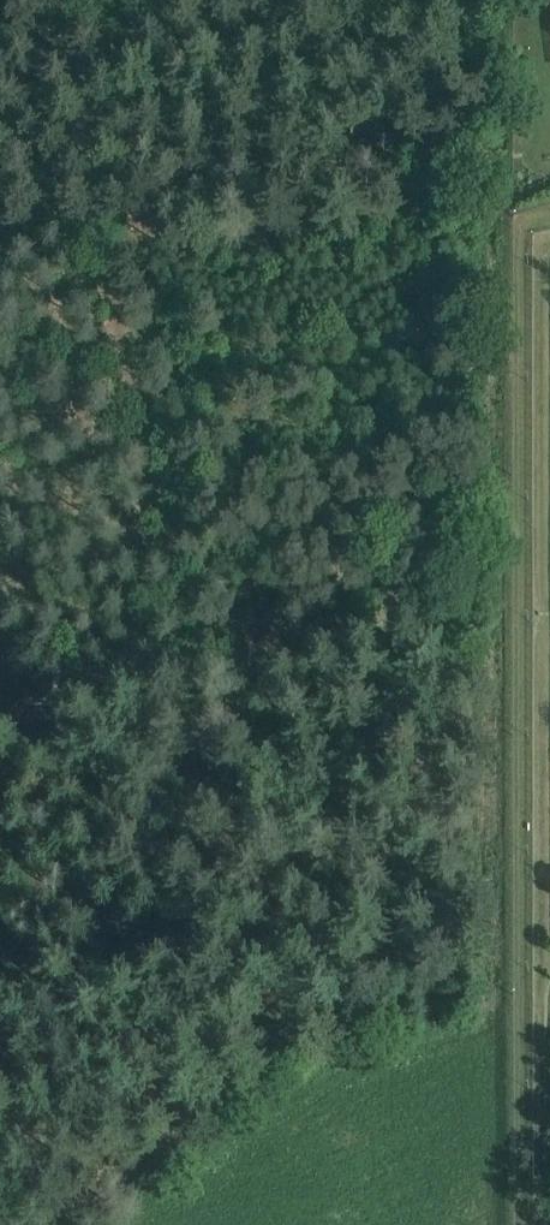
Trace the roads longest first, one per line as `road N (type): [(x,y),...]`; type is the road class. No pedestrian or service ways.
road 1 (track): [(192,0),(63,39)]

